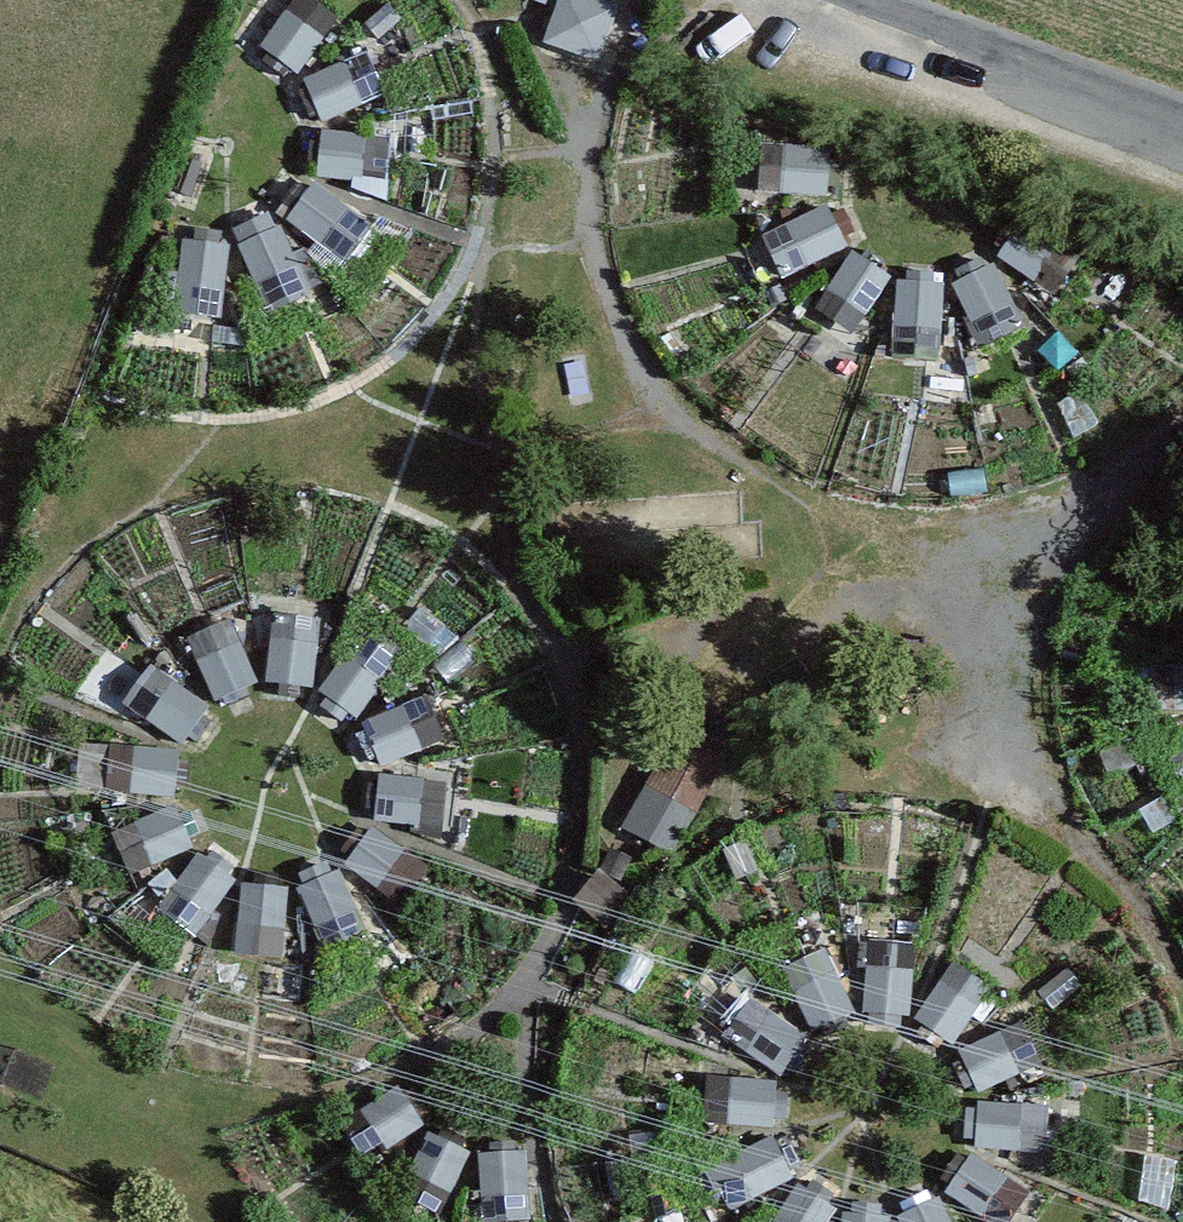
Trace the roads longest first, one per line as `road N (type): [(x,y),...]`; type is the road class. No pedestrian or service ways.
road 1 (track): [(524,15),(568,84),(597,249),(628,354),(660,405),(739,464),(866,514),(1005,510),(1124,465),(1182,417)]
road 2 (track): [(1124,465),(1048,564),(1023,638),(1032,742),(1061,826),(1129,881),(1182,967)]
road 3 (unclassified): [(872,0),(1182,123)]

